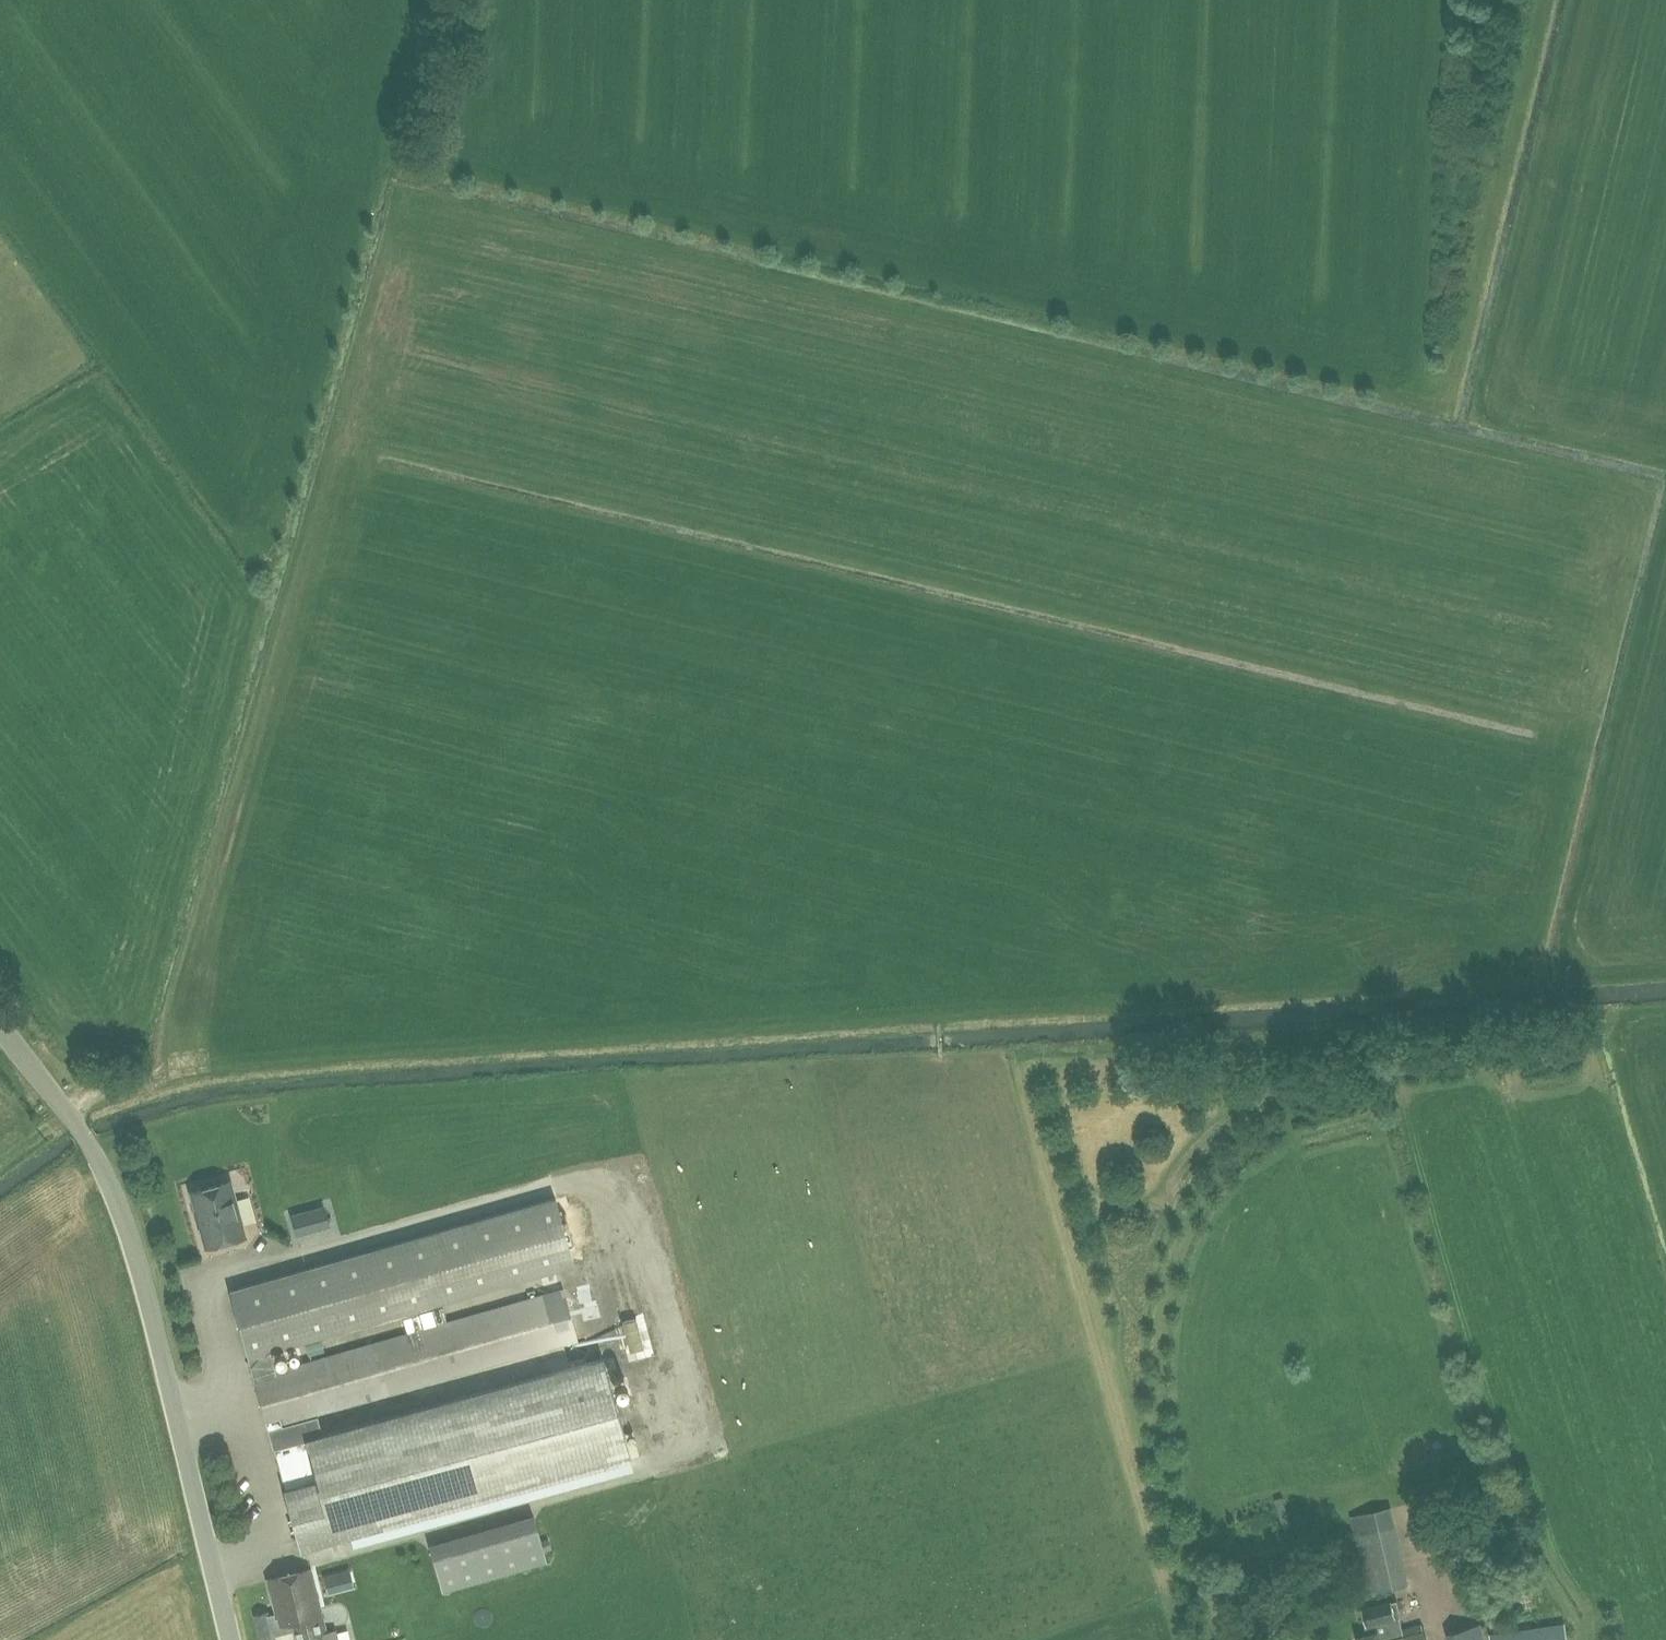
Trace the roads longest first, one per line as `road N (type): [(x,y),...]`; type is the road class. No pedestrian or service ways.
road 1 (unclassified): [(231,1639),(126,1221),(80,1127),(0,1029)]

